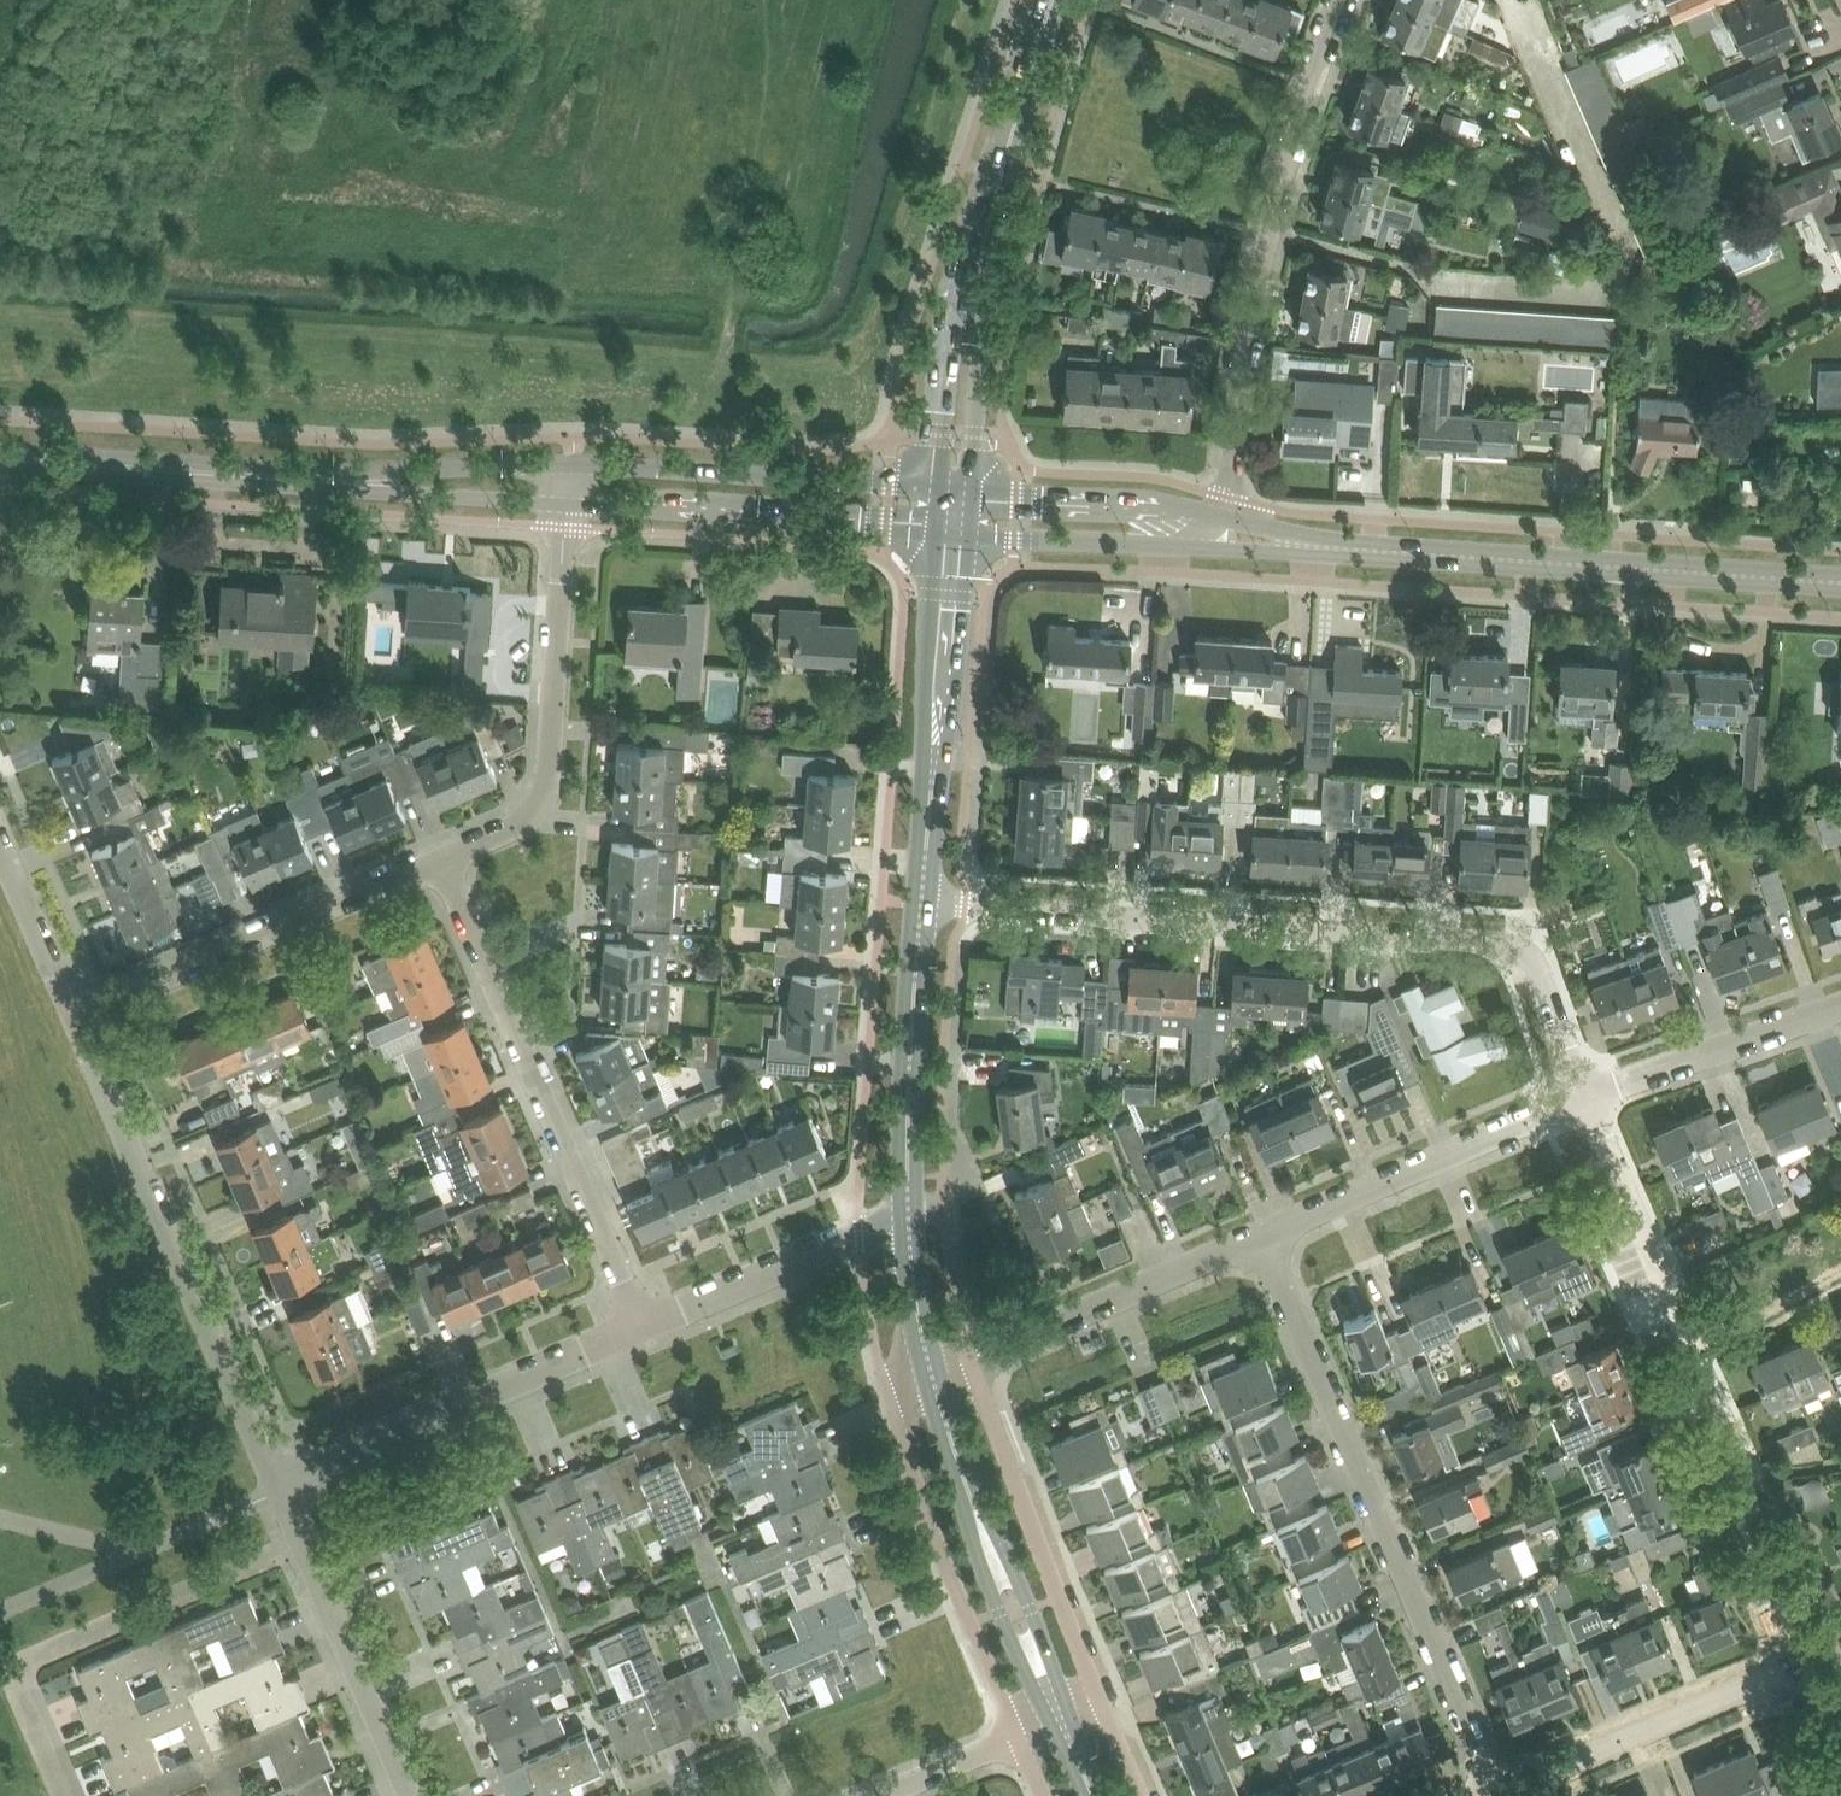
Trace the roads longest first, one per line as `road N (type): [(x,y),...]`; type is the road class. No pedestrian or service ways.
road 1 (residential): [(1581,1100),(1540,972),(1529,957),(1495,939),(923,902)]
road 2 (residential): [(1812,1661),(1581,1100)]
road 3 (unclassified): [(1497,1791),(1258,1237)]
road 4 (unclassified): [(1226,516),(1271,225),(1339,0)]
road 5 (residential): [(278,1490),(76,1013)]
road 6 (tertiary): [(1840,581),(1334,548)]
road 7 (residential): [(643,1328),(443,863)]
road 8 (residential): [(300,1542),(13,1668),(72,1795)]
road 9 (residential): [(443,863),(533,824),(547,792),(568,505)]
road 10 (residential): [(278,1490),(643,1328)]
road 11 (unclassified): [(76,1013),(443,863)]
road 12 (tertiary): [(568,505),(941,530)]
road 13 (secondary): [(932,1373),(956,1491),(1017,1652),(1062,1718)]
road 14 (secondary): [(1062,1718),(1051,1655),(932,1373)]
road 15 (unclassified): [(1105,1701),(967,1360)]
road 16 (tertiary): [(942,486),(575,462)]
road 17 (residential): [(1258,1237),(1581,1100)]
road 18 (residential): [(893,1411),(1018,1737)]
road 19 (residential): [(1497,1791),(1812,1661)]
road 20 (secondary): [(907,1219),(923,902)]
road 21 (residential): [(967,1360),(1258,1237)]
road 22 (secondary): [(973,283),(1048,0)]
road 23 (tertiary): [(288,477),(0,458)]
road 24 (tertiary): [(575,462),(288,477)]
road 25 (unclassified): [(643,1328),(907,1219)]
road 26 (tertiary): [(288,477),(350,490),(568,505)]
road 27 (residential): [(411,1795),(300,1542)]
road 28 (residential): [(1581,1100),(1840,1009)]
road 29 (tertiary): [(1226,516),(1166,500),(975,488)]
road 30 (tertiary): [(972,535),(1224,549)]
road 31 (secondary): [(973,283),(956,327),(942,486)]
road 32 (secondary): [(975,488),(982,337),(973,283)]
road 33 (secondary): [(923,902),(938,704)]
road 34 (unclassified): [(76,1013),(0,847)]
road 35 (secondary): [(941,530),(931,658),(938,704)]
road 36 (secondary): [(938,704),(955,658),(972,535)]
road 37 (secondary): [(932,1373),(907,1219)]
road 38 (residential): [(882,1795),(1018,1737)]

